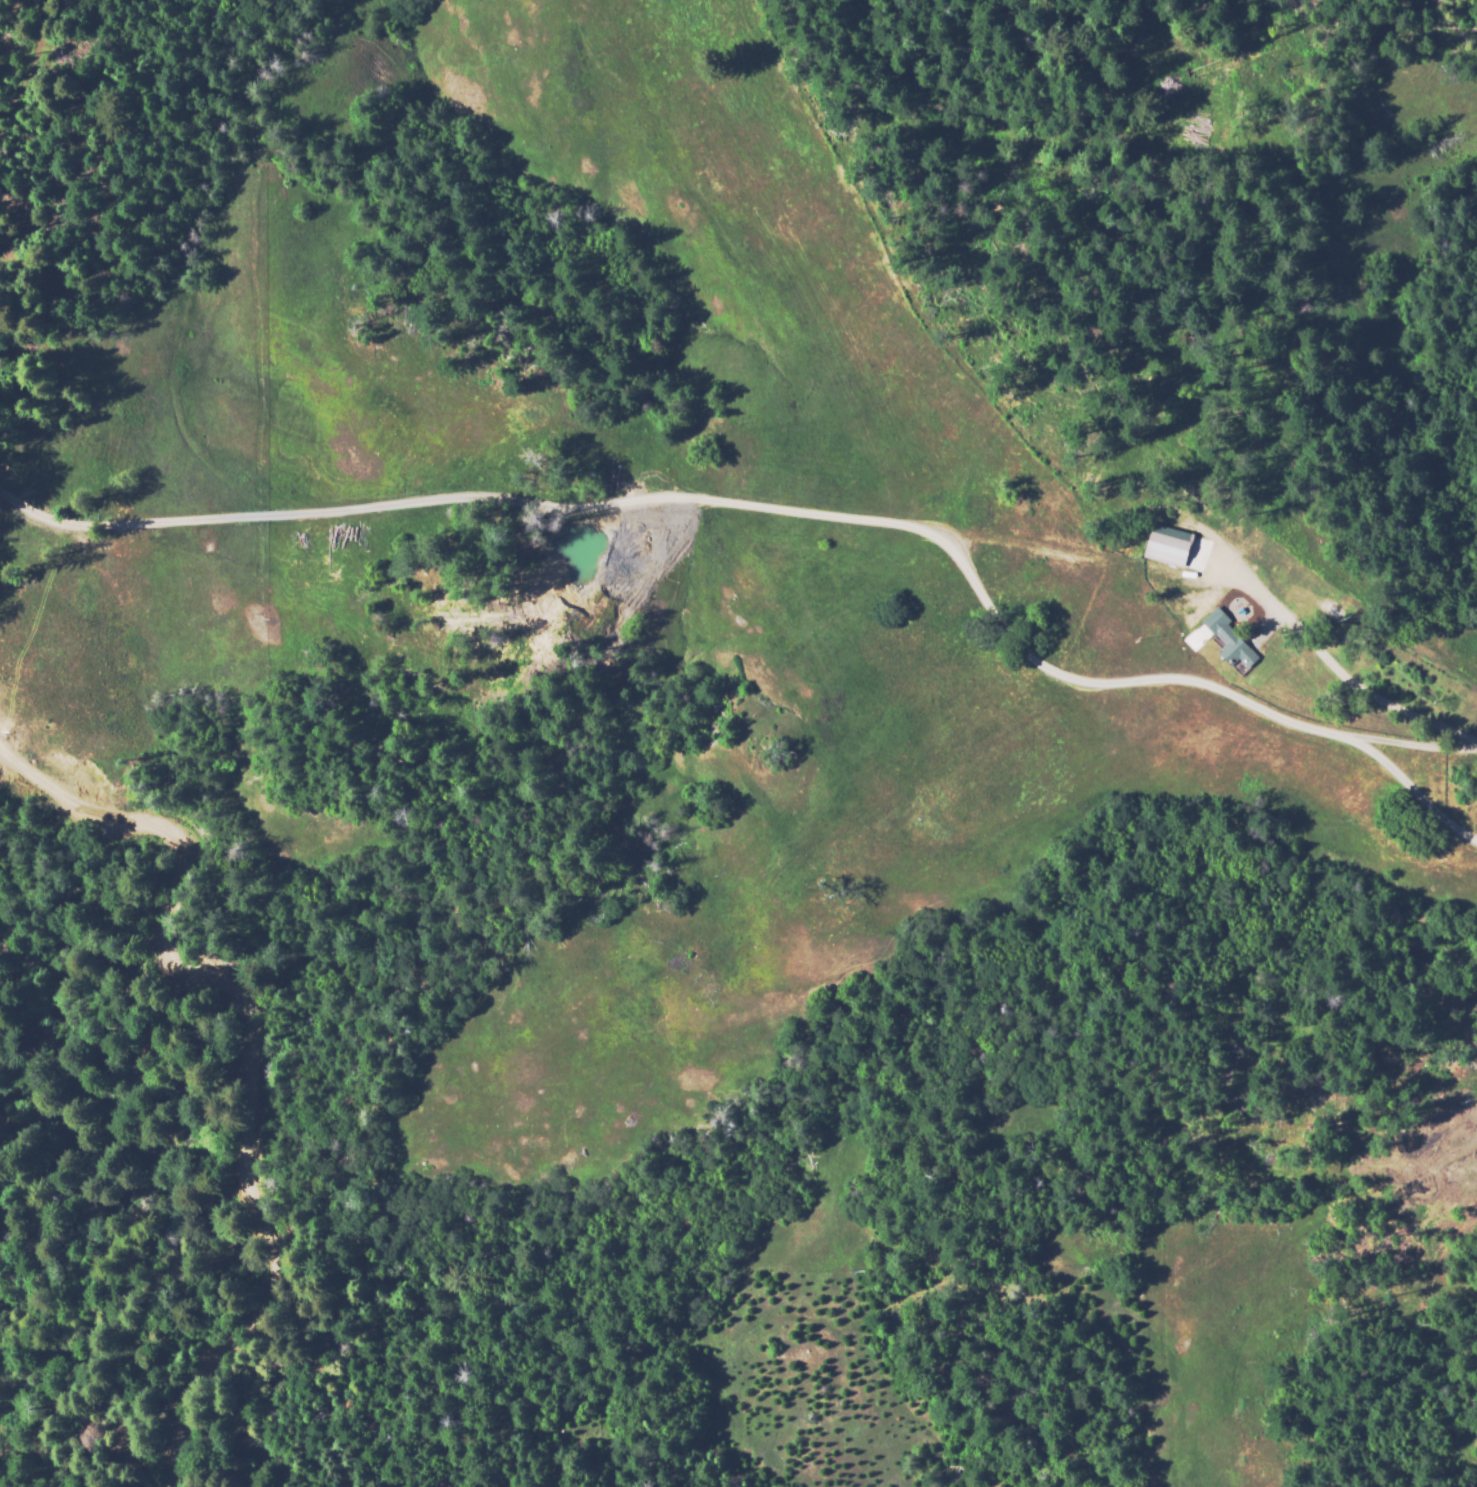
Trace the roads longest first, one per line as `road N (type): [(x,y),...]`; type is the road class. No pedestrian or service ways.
road 1 (track): [(1476,747),(1336,734),(1176,678),(1082,681),(1046,670),(1016,649),(944,543),(919,528),(663,496),(555,508),(459,496),(72,523),(0,496)]
road 2 (track): [(1476,740),(1349,684),(1303,629),(1279,614)]

